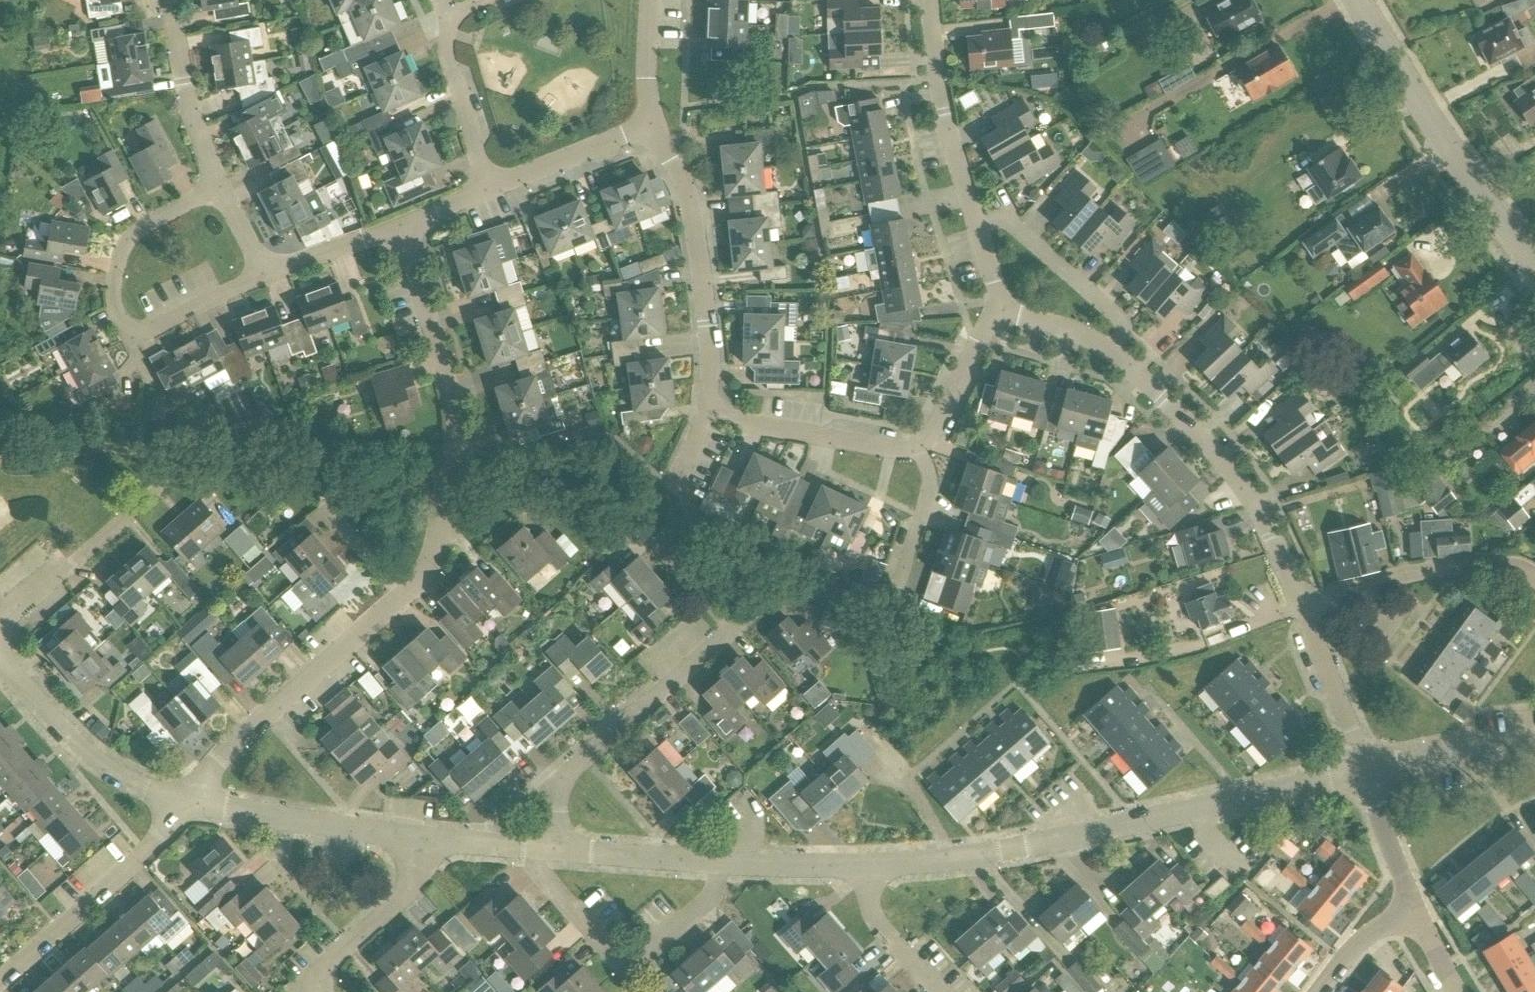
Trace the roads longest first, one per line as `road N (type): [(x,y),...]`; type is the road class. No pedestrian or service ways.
road 1 (residential): [(1362,770),(943,861),(869,863)]
road 2 (residential): [(445,491),(430,563),(187,801)]
road 3 (residential): [(264,275),(130,340),(120,326),(116,281),(135,233),(218,188)]
road 4 (residential): [(544,844),(554,789),(723,623),(765,594)]
road 5 (residential): [(1303,606),(1256,506),(1114,354)]
road 6 (tertiary): [(1534,263),(1441,135),(1358,0)]
road 7 (residential): [(724,860),(710,900),(660,941),(614,964),(539,880),(544,844)]
road 8 (residential): [(710,410),(683,177),(649,124)]
road 9 (residential): [(445,491),(455,399),(397,229)]
road 10 (residential): [(187,801),(152,844),(0,978)]
road 11 (residential): [(187,801),(129,782),(75,739),(0,655)]
road 12 (residential): [(1534,574),(1507,564),(1459,566),(1303,606)]
road 13 (residential): [(977,228),(937,81),(929,0)]
road 14 (residential): [(418,833),(187,801)]
road 15 (residential): [(12,616),(184,472)]
road 16 (residential): [(488,191),(446,39),(449,14),(479,0)]
road 17 (residential): [(977,228),(1010,225),(1117,319),(1123,332),(1114,354)]
road 18 (residential): [(710,410),(798,433),(919,445)]
road 19 (residential): [(316,991),(320,964),(411,886),(418,833)]
road 20 (residential): [(218,188),(171,0)]
road 21 (residential): [(724,860),(544,844)]
road 22 (residential): [(649,124),(488,191)]
road 23 (residential): [(1362,770),(1303,606)]
road 24 (residential): [(1534,743),(1362,770)]
road 25 (residential): [(919,445),(949,408),(1002,307)]
road 26 (residential): [(938,991),(872,915),(869,863)]
road 27 (residential): [(1412,911),(1362,770)]
road 28 (residential): [(919,445),(931,492),(898,586)]
road 29 (residential): [(869,863),(724,860)]
road 30 (residential): [(397,229),(264,275)]
road 31 (residential): [(544,844),(418,833)]
road 32 (residential): [(649,124),(650,0)]
road 33 (residential): [(1323,991),(1369,932),(1412,911)]
road 34 (residential): [(1114,354),(1002,307)]

